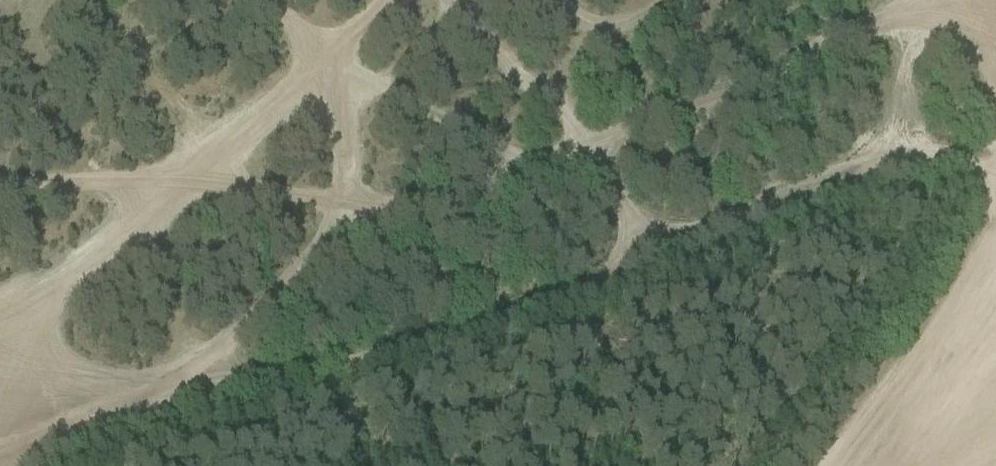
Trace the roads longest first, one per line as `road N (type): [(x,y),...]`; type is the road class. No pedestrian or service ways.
road 1 (track): [(995,265),(857,465)]

